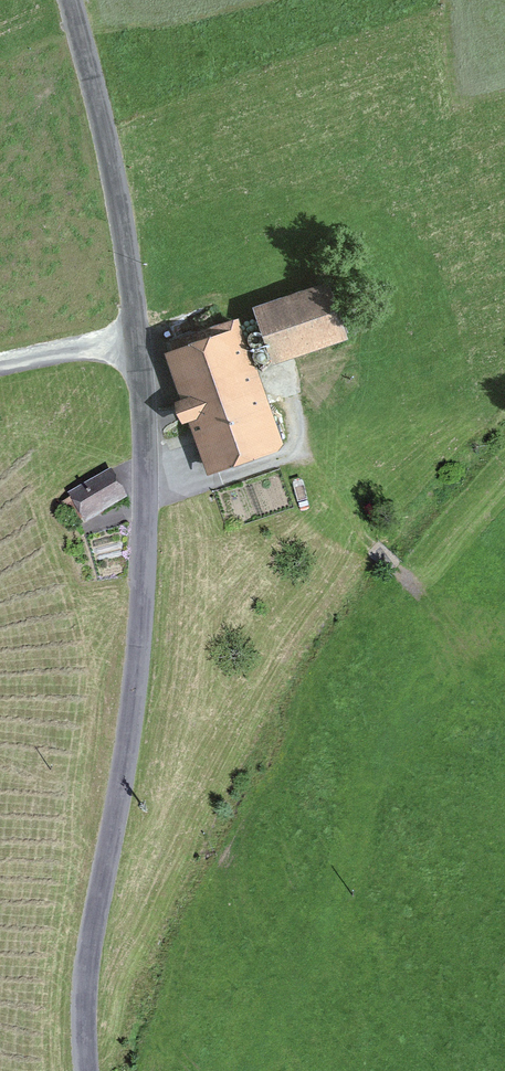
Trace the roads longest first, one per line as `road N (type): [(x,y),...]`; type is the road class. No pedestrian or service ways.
road 1 (unclassified): [(70,0),(107,133),(137,337),(148,515),(120,788),(88,946),(88,1070)]
road 2 (track): [(251,1070),(329,940),(393,729),(462,649),(504,630)]
road 3 (track): [(137,337),(0,363)]

